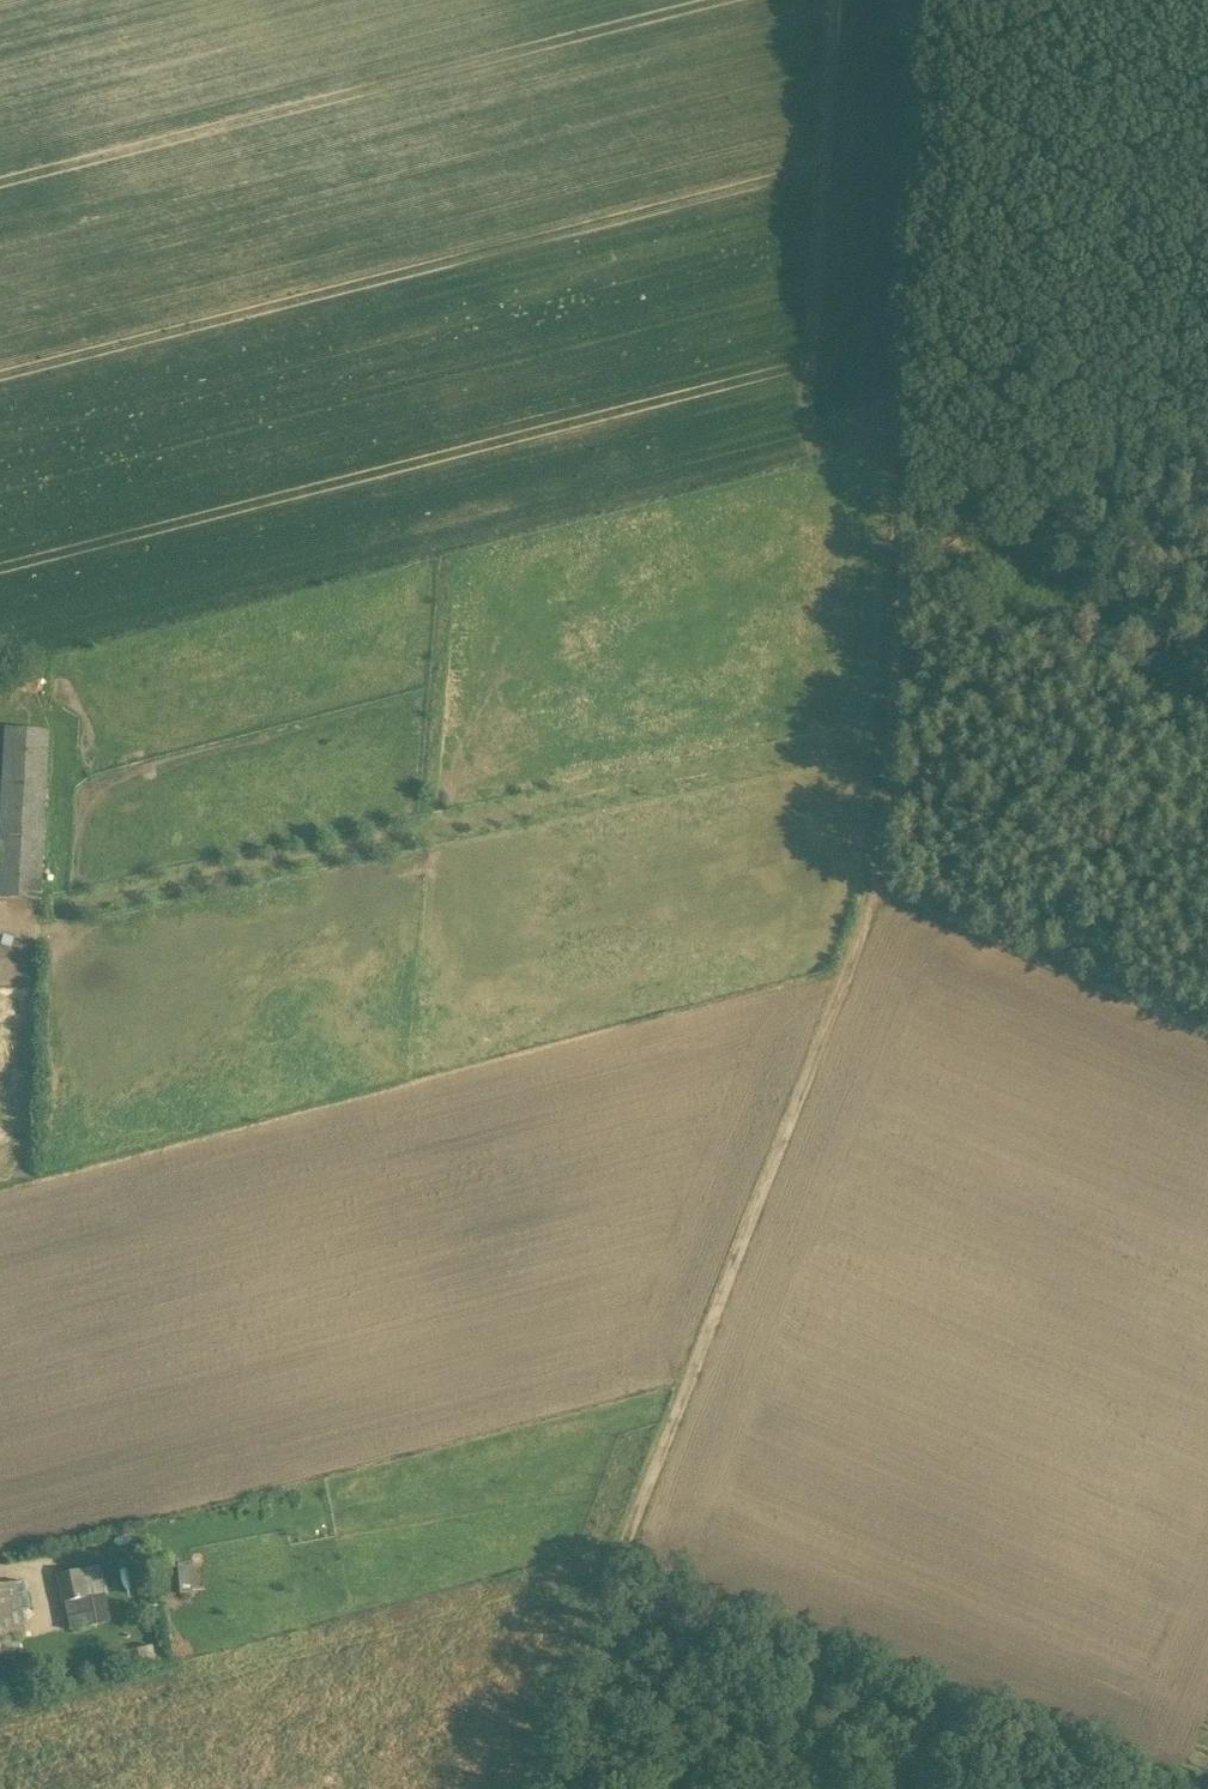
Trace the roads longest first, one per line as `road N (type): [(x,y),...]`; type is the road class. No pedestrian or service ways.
road 1 (track): [(942,0),(874,894),(530,1788)]
road 2 (track): [(874,894),(1207,1030)]

